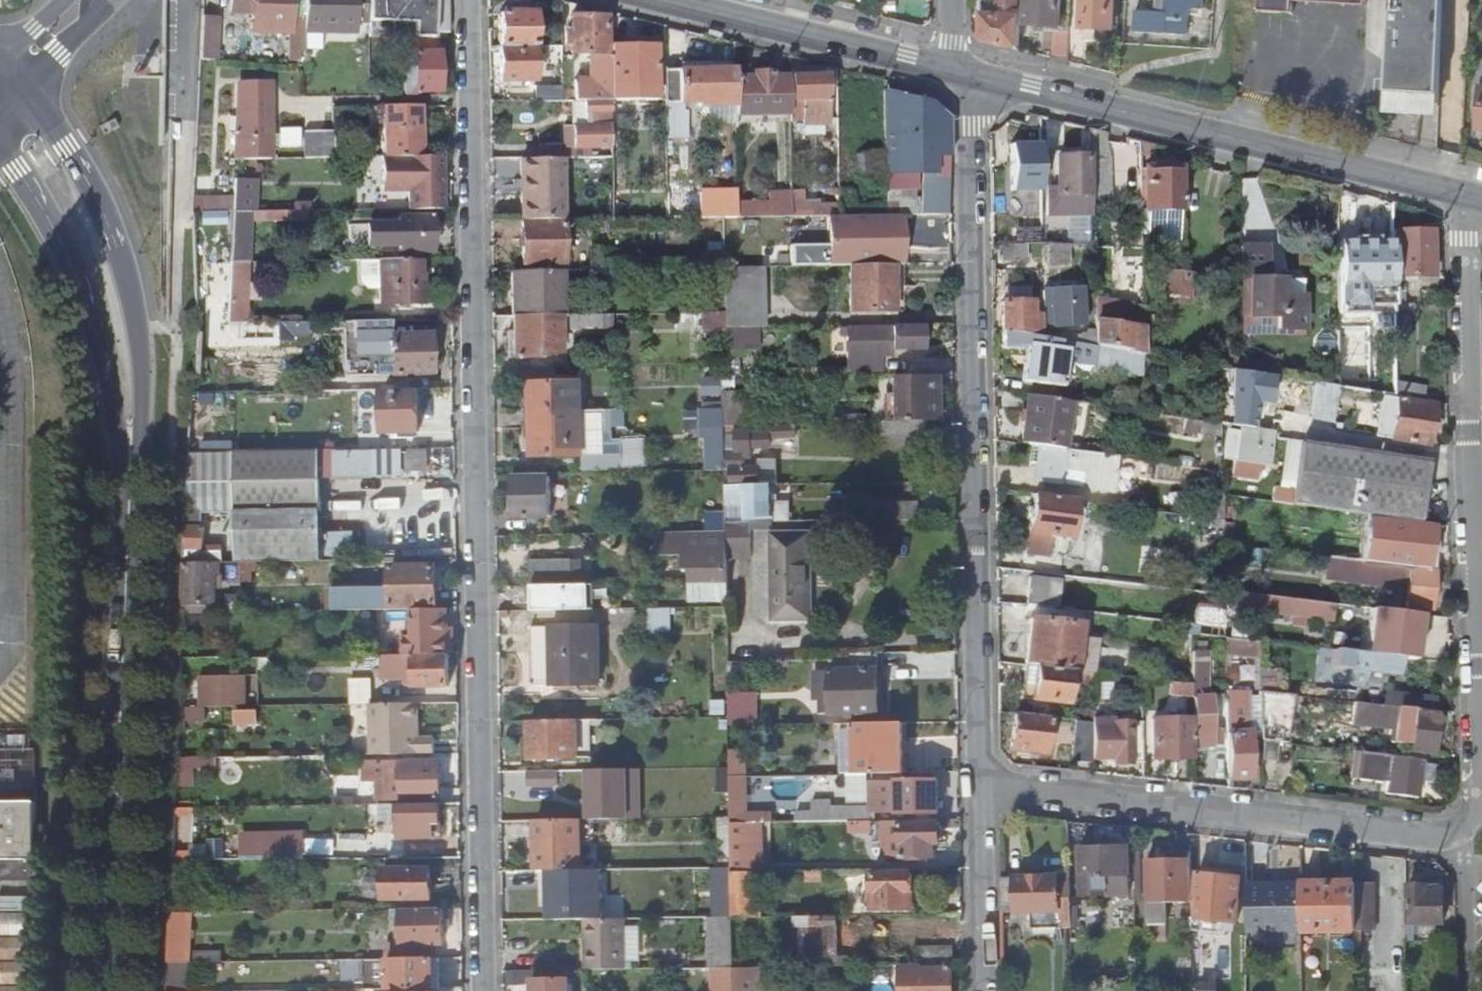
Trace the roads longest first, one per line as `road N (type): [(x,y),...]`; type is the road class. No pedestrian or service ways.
road 1 (residential): [(468,0),(481,990)]
road 2 (secondary): [(108,990),(131,466),(124,360),(111,297),(88,249),(42,159),(0,107)]
road 3 (residential): [(978,789),(968,127),(959,75)]
road 4 (residential): [(1469,198),(1477,797),(1466,827),(1452,839)]
road 5 (tertiary): [(959,75),(1469,198)]
road 6 (residential): [(1452,839),(978,789)]
road 7 (tertiary): [(661,0),(959,75)]
road 8 (residential): [(981,990),(978,789)]
road 9 (residential): [(1452,839),(1466,874),(1468,990)]
road 10 (tertiary): [(0,92),(89,0)]

